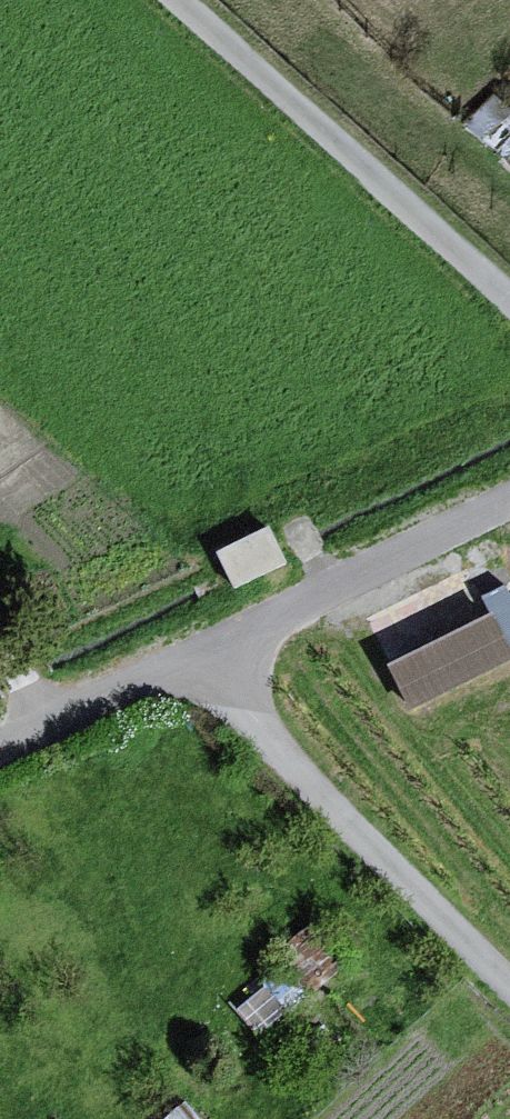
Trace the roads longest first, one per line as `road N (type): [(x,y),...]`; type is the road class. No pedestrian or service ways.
road 1 (unclassified): [(205,648),(329,807),(509,985)]
road 2 (unclassified): [(509,299),(176,0)]
road 3 (unclassified): [(509,497),(205,648)]
road 4 (unclassified): [(205,648),(0,750)]

